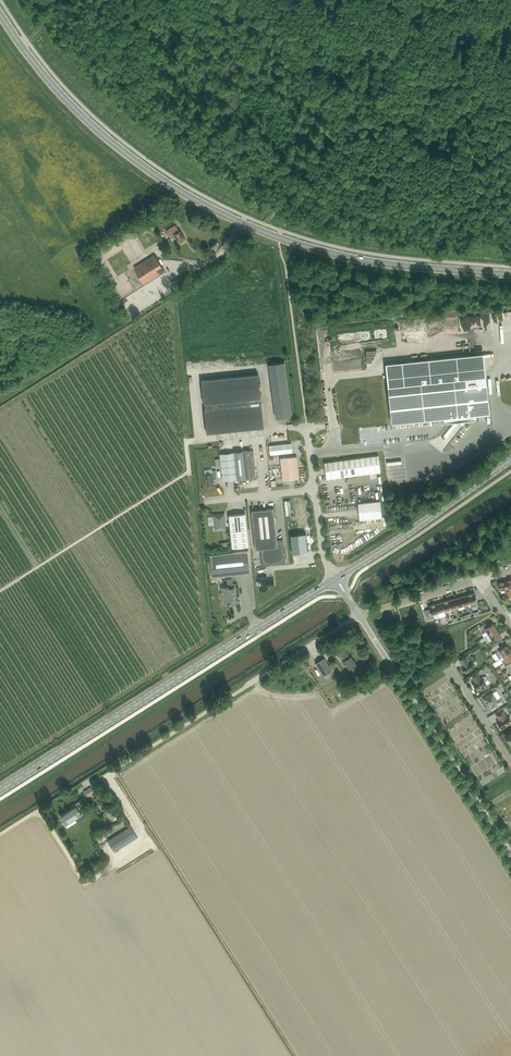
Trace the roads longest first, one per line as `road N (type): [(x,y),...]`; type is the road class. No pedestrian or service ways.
road 1 (secondary): [(510,275),(346,257),(215,211),(84,119),(0,14)]
road 2 (secondary): [(0,791),(333,581)]
road 3 (unclassified): [(359,616),(113,771)]
road 4 (unclassified): [(510,855),(359,616)]
road 5 (secondary): [(339,577),(510,459)]
road 6 (track): [(266,225),(387,63)]
road 7 (track): [(387,63),(268,26),(234,0)]
road 8 (track): [(510,107),(387,63)]
road 9 (residential): [(359,616),(481,579)]

